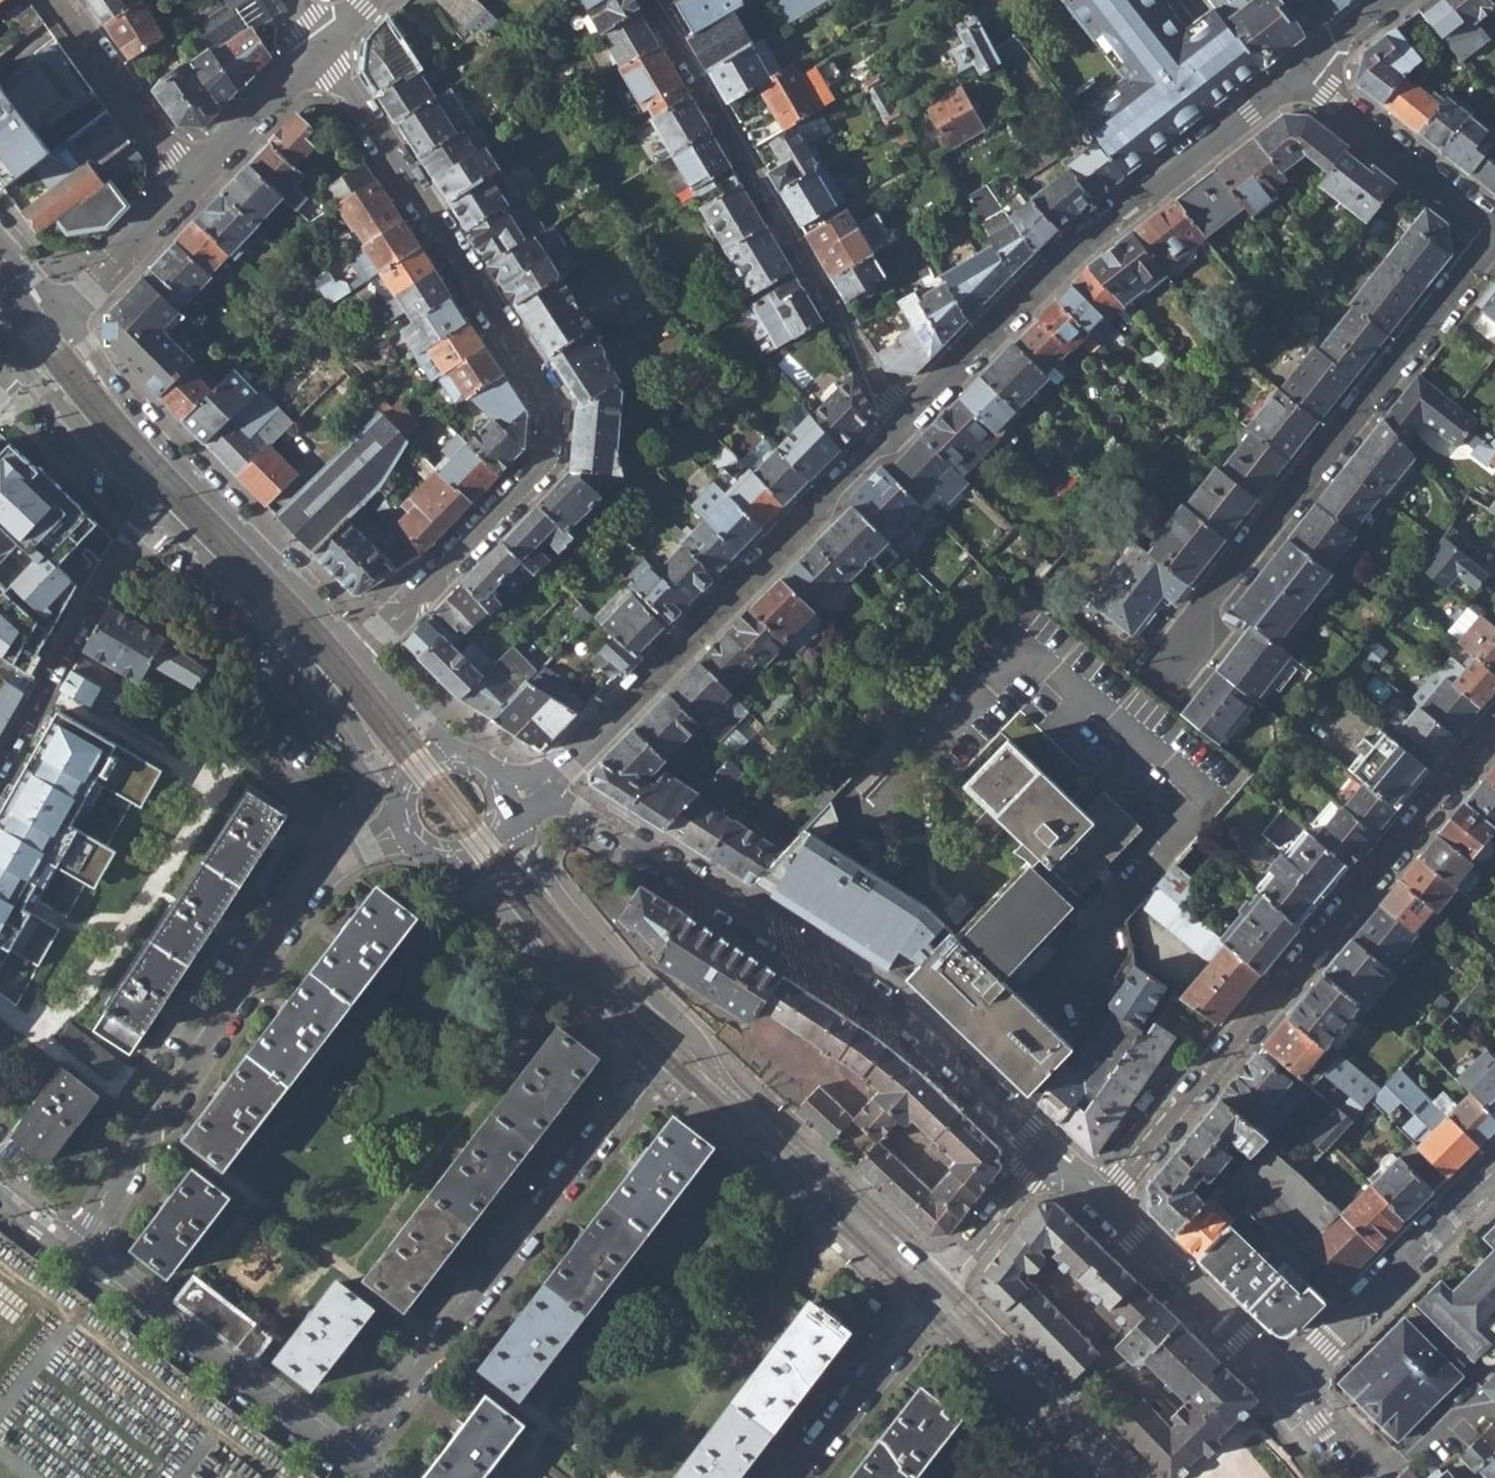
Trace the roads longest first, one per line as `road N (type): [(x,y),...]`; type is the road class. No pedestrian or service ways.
road 1 (residential): [(322,48),(552,404),(548,451),(538,473),(357,649)]
road 2 (residential): [(547,782),(579,811),(865,993),(1048,1154)]
road 3 (residential): [(1099,1204),(1494,728)]
road 4 (residential): [(403,829),(367,844),(314,886),(77,1250)]
road 5 (residential): [(1494,238),(1167,667)]
road 6 (residential): [(1303,72),(1086,242),(1046,284),(1011,304),(910,414)]
road 7 (residential): [(910,414),(547,782)]
road 8 (residential): [(654,1064),(349,1461)]
road 9 (residential): [(652,0),(877,376),(910,414)]
road 10 (tertiary): [(357,649),(135,411),(62,310)]
road 11 (tertiary): [(151,497),(344,708),(402,789)]
road 12 (residential): [(77,1250),(349,1461)]
road 13 (tertiary): [(717,1077),(676,1018),(562,899),(503,822)]
road 14 (residential): [(151,497),(0,765)]
road 15 (tertiary): [(942,1281),(717,1077)]
road 16 (residential): [(1286,1380),(1494,1174)]
road 17 (tertiary): [(449,859),(654,1064)]
road 18 (tertiary): [(1133,1477),(942,1281)]
road 19 (residential): [(1286,1380),(1099,1204)]
road 20 (tertiary): [(744,1132),(925,1306)]
road 21 (residential): [(1303,72),(1494,228)]
road 22 (tertiary): [(925,1306),(1093,1477)]
road 23 (residential): [(189,180),(58,0)]
road 24 (residential): [(925,1306),(791,1477)]
road 25 (tertiary): [(15,356),(151,497)]
road 26 (residential): [(322,48),(189,180)]
road 27 (residential): [(189,180),(62,310)]
road 28 (residential): [(1048,1154),(942,1281)]
road 29 (tertiary): [(450,753),(357,649)]
road 30 (residential): [(1359,1477),(1286,1380)]

